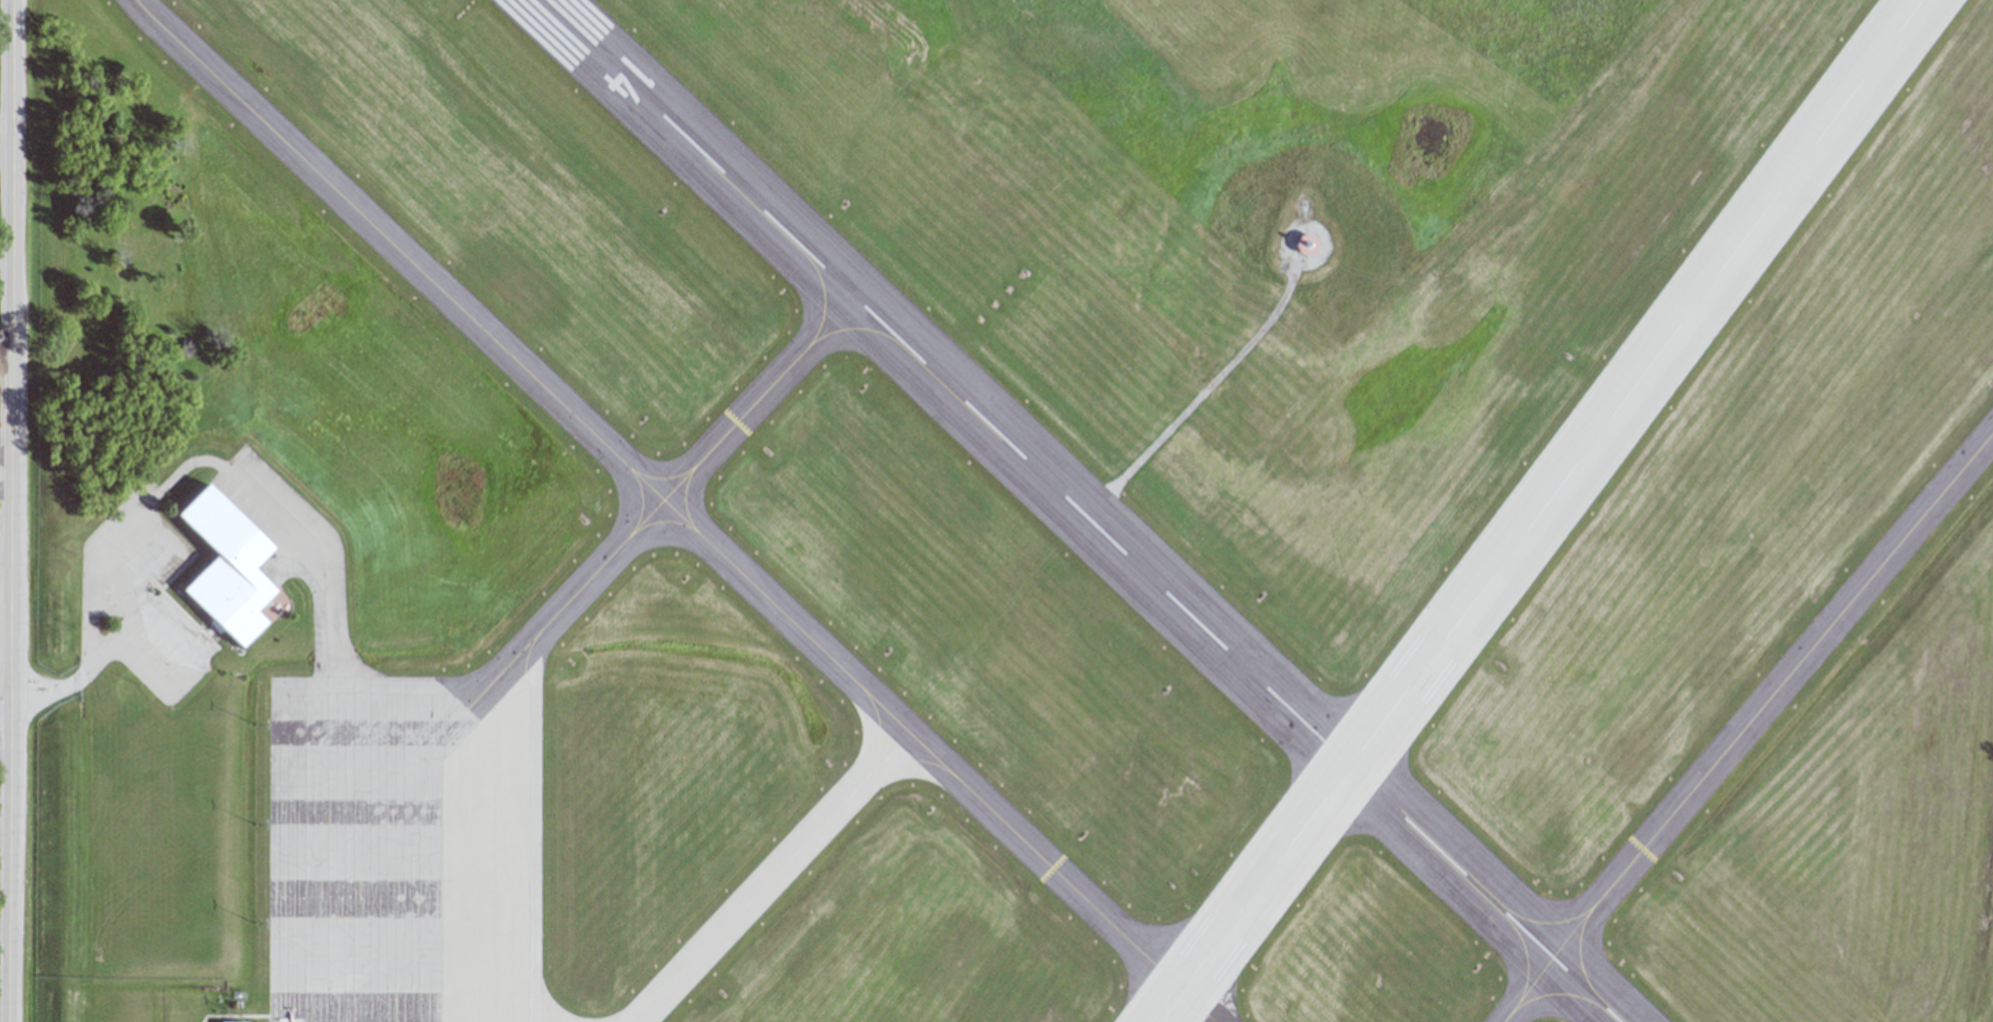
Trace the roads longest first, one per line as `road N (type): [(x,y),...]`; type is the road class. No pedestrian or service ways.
road 1 (tertiary): [(5,1021),(7,119),(15,0)]

